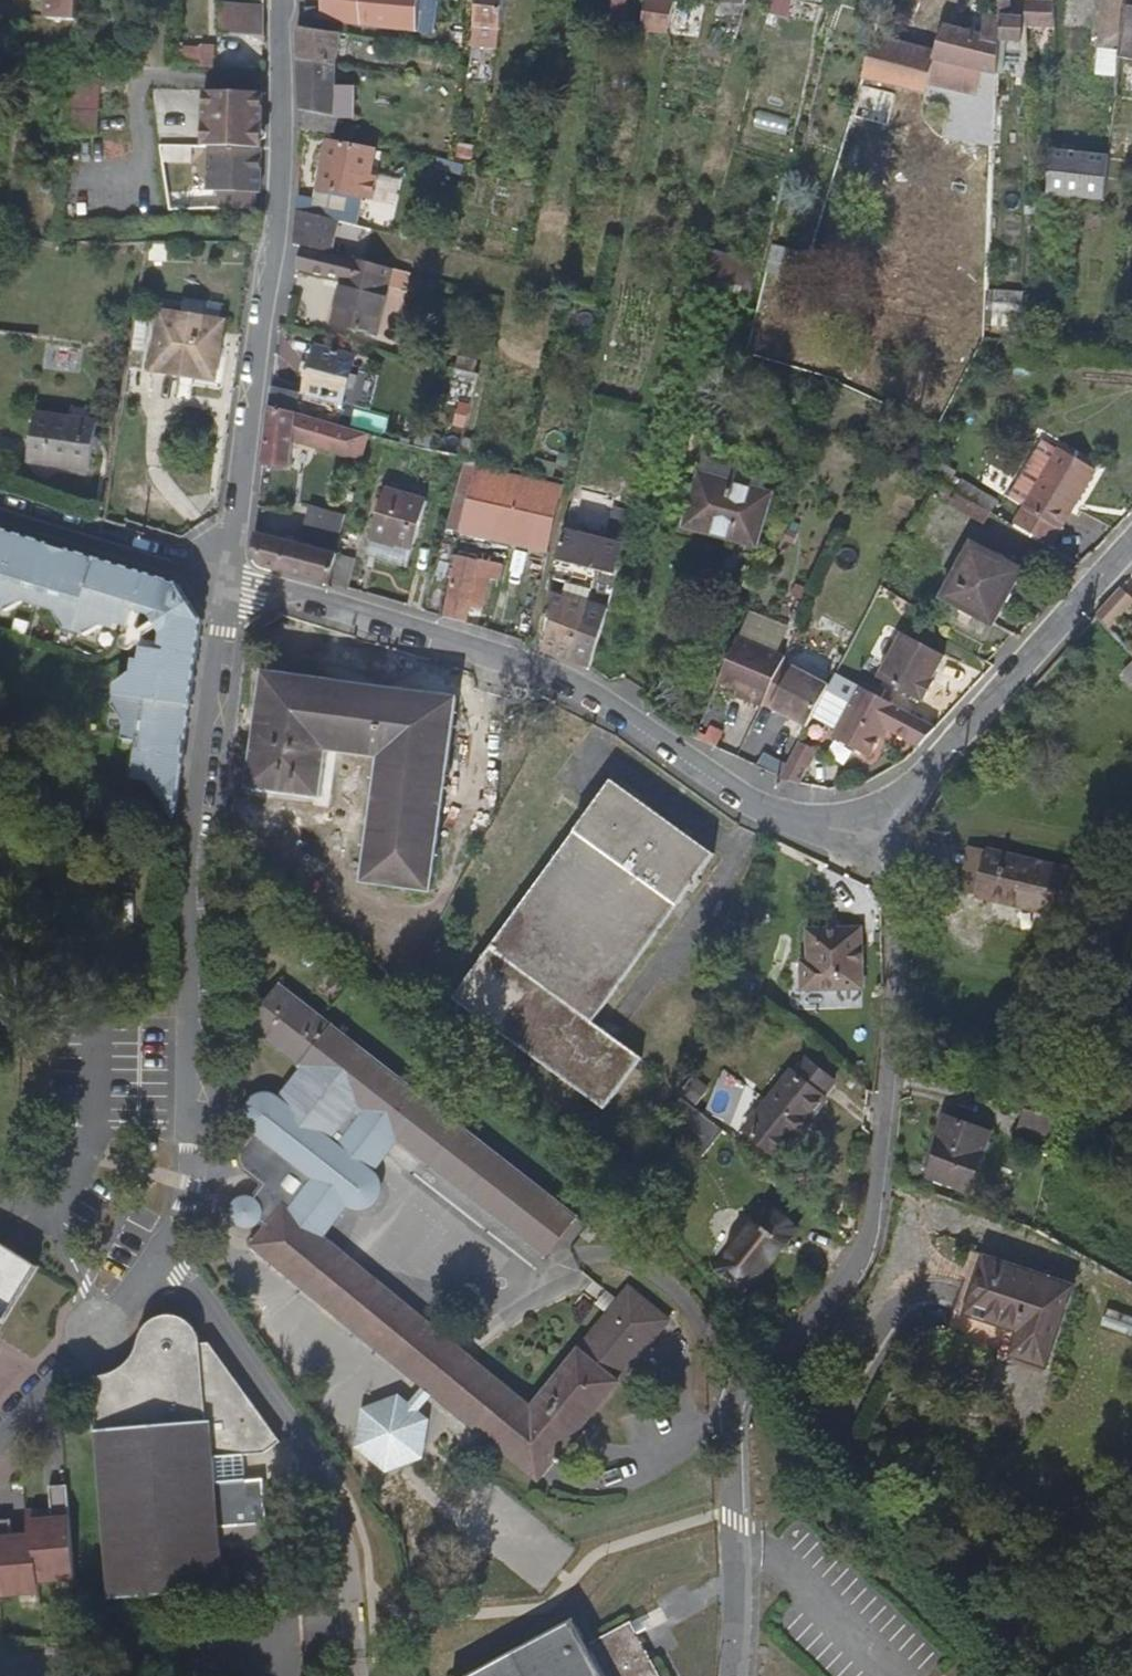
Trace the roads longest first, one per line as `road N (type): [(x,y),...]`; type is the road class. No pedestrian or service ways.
road 1 (residential): [(732,1675),(739,1402),(758,1358),(835,1295),(866,1240),(877,1187),(897,906),(871,822)]
road 2 (residential): [(228,576),(595,695),(757,809),(827,836),(871,822)]
road 3 (residential): [(163,1251),(192,1121),(191,937),(228,576)]
road 4 (residential): [(286,0),(278,172),(228,576)]
road 5 (unclassified): [(163,1251),(328,1485),(349,1577),(356,1675)]
road 6 (residential): [(871,822),(1131,537)]
road 7 (residential): [(0,1440),(163,1251)]
road 8 (residential): [(0,511),(228,576)]

